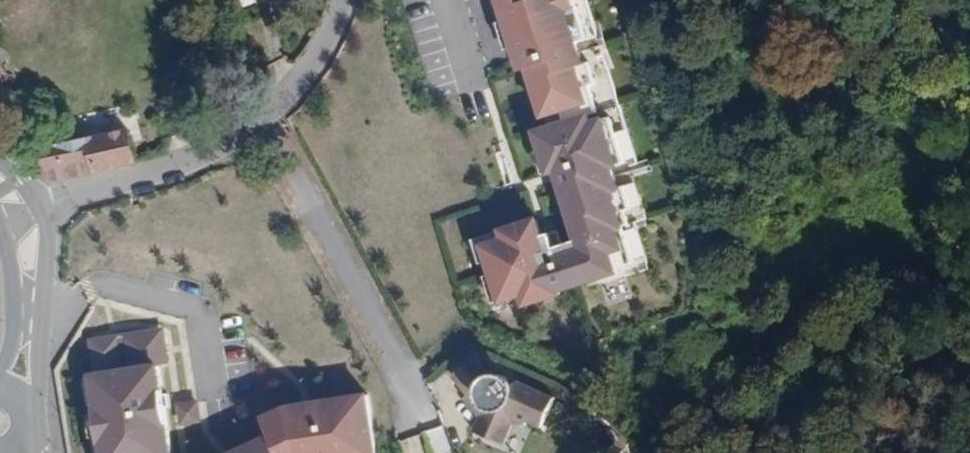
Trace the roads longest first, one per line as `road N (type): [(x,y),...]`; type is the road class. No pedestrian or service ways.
road 1 (residential): [(41,205),(223,147),(263,122),(329,42),(344,0)]
road 2 (tertiary): [(37,418),(47,238),(41,205)]
road 3 (tertiary): [(0,226),(13,321),(0,369)]

